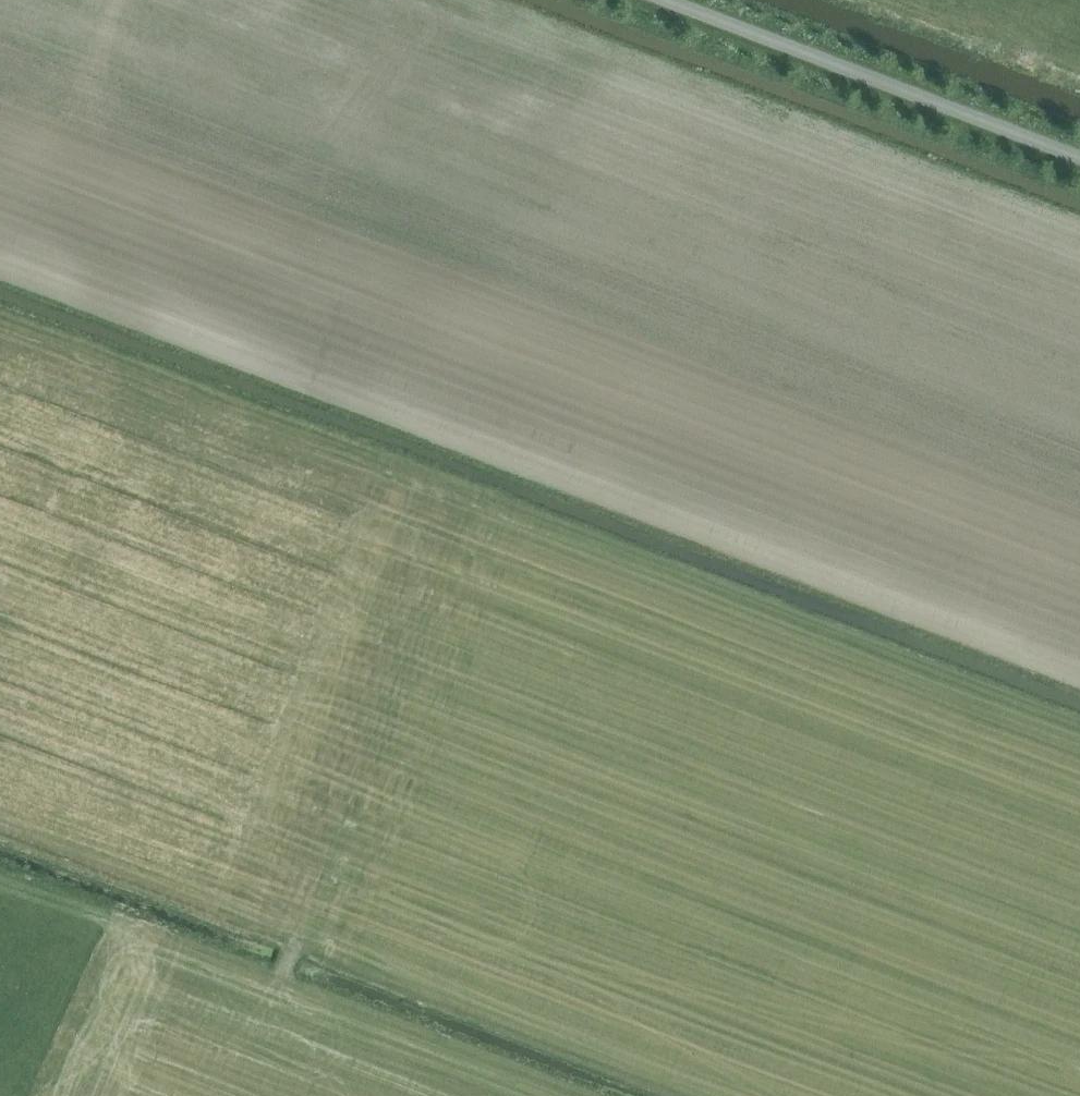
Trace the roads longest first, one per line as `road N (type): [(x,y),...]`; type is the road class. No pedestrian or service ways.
road 1 (track): [(195,1095),(275,995),(440,557)]
road 2 (unclassified): [(1079,158),(665,0)]

